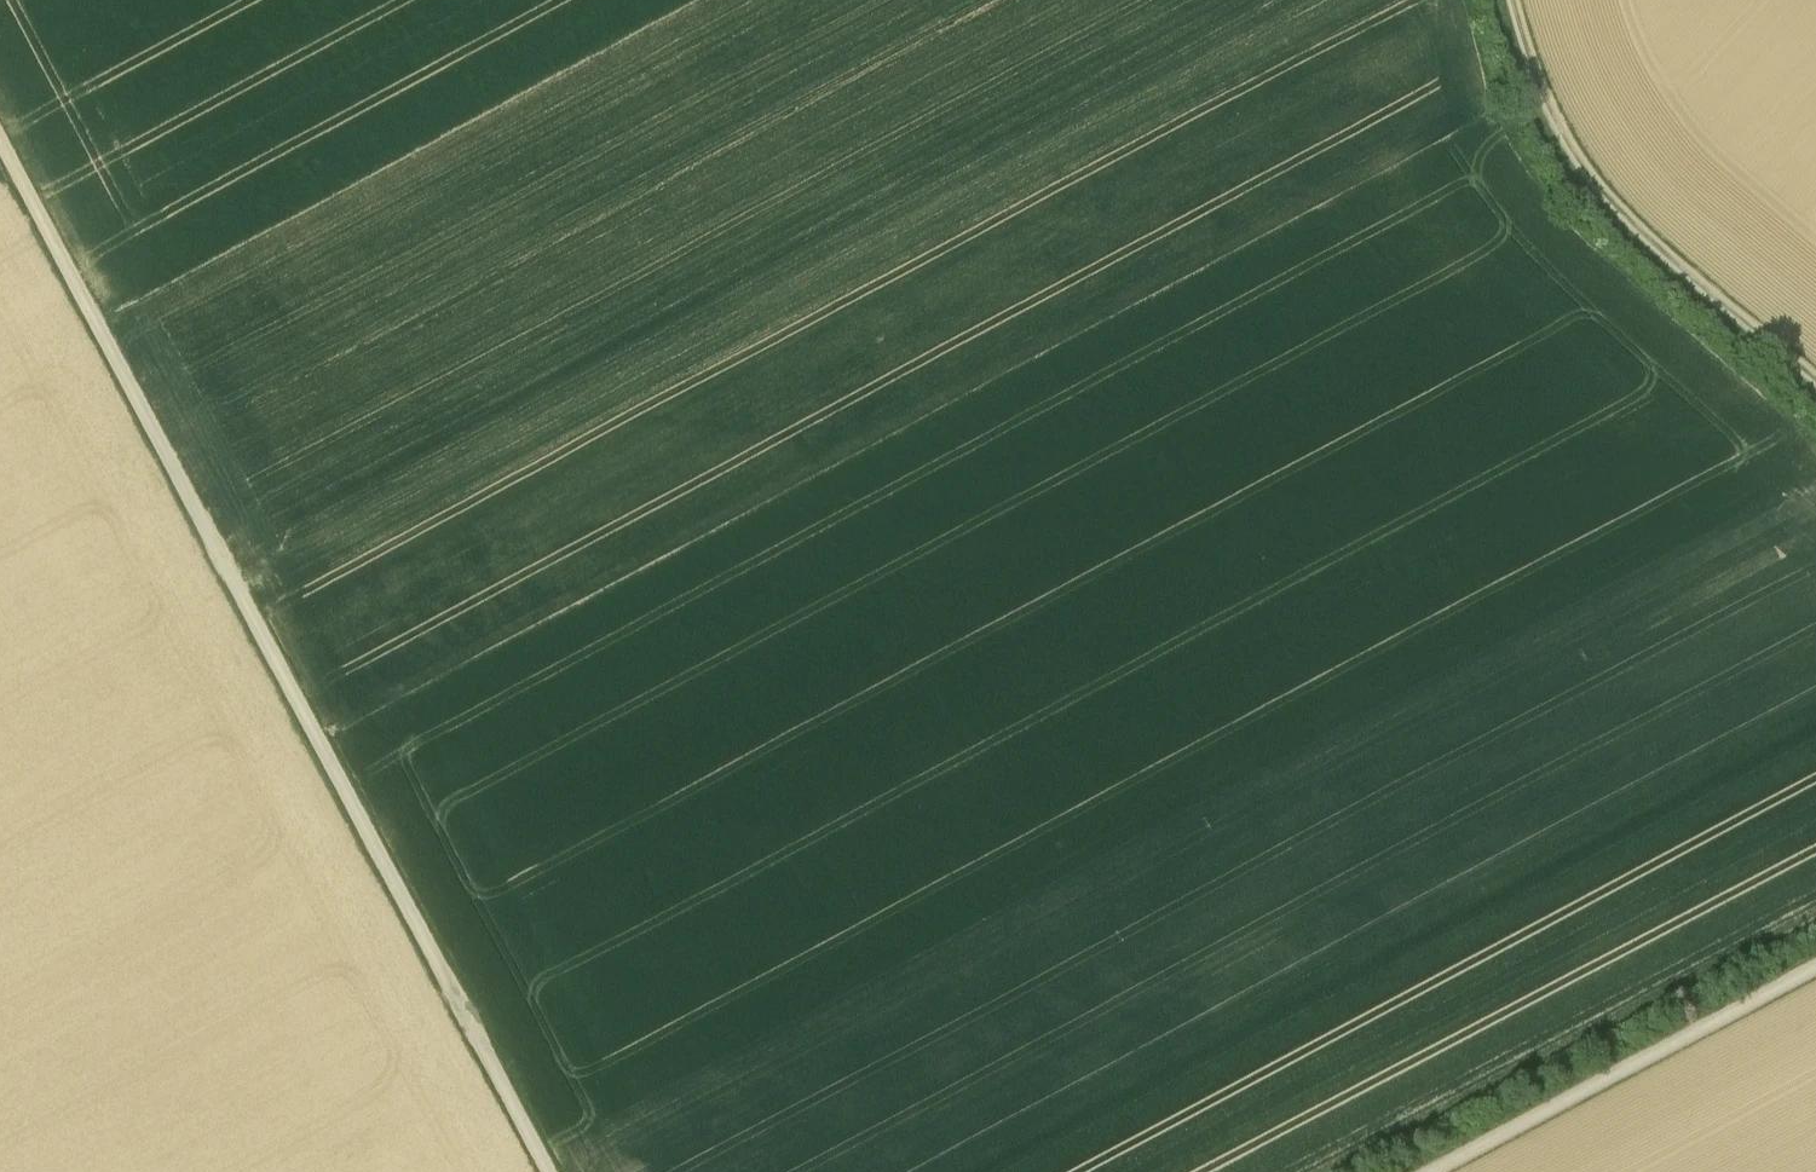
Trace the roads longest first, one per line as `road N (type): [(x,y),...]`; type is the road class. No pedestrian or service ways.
road 1 (track): [(0,130),(552,1171)]
road 2 (track): [(1511,0),(1555,126),(1628,217),(1815,387)]
road 3 (track): [(1815,964),(1430,1171)]

